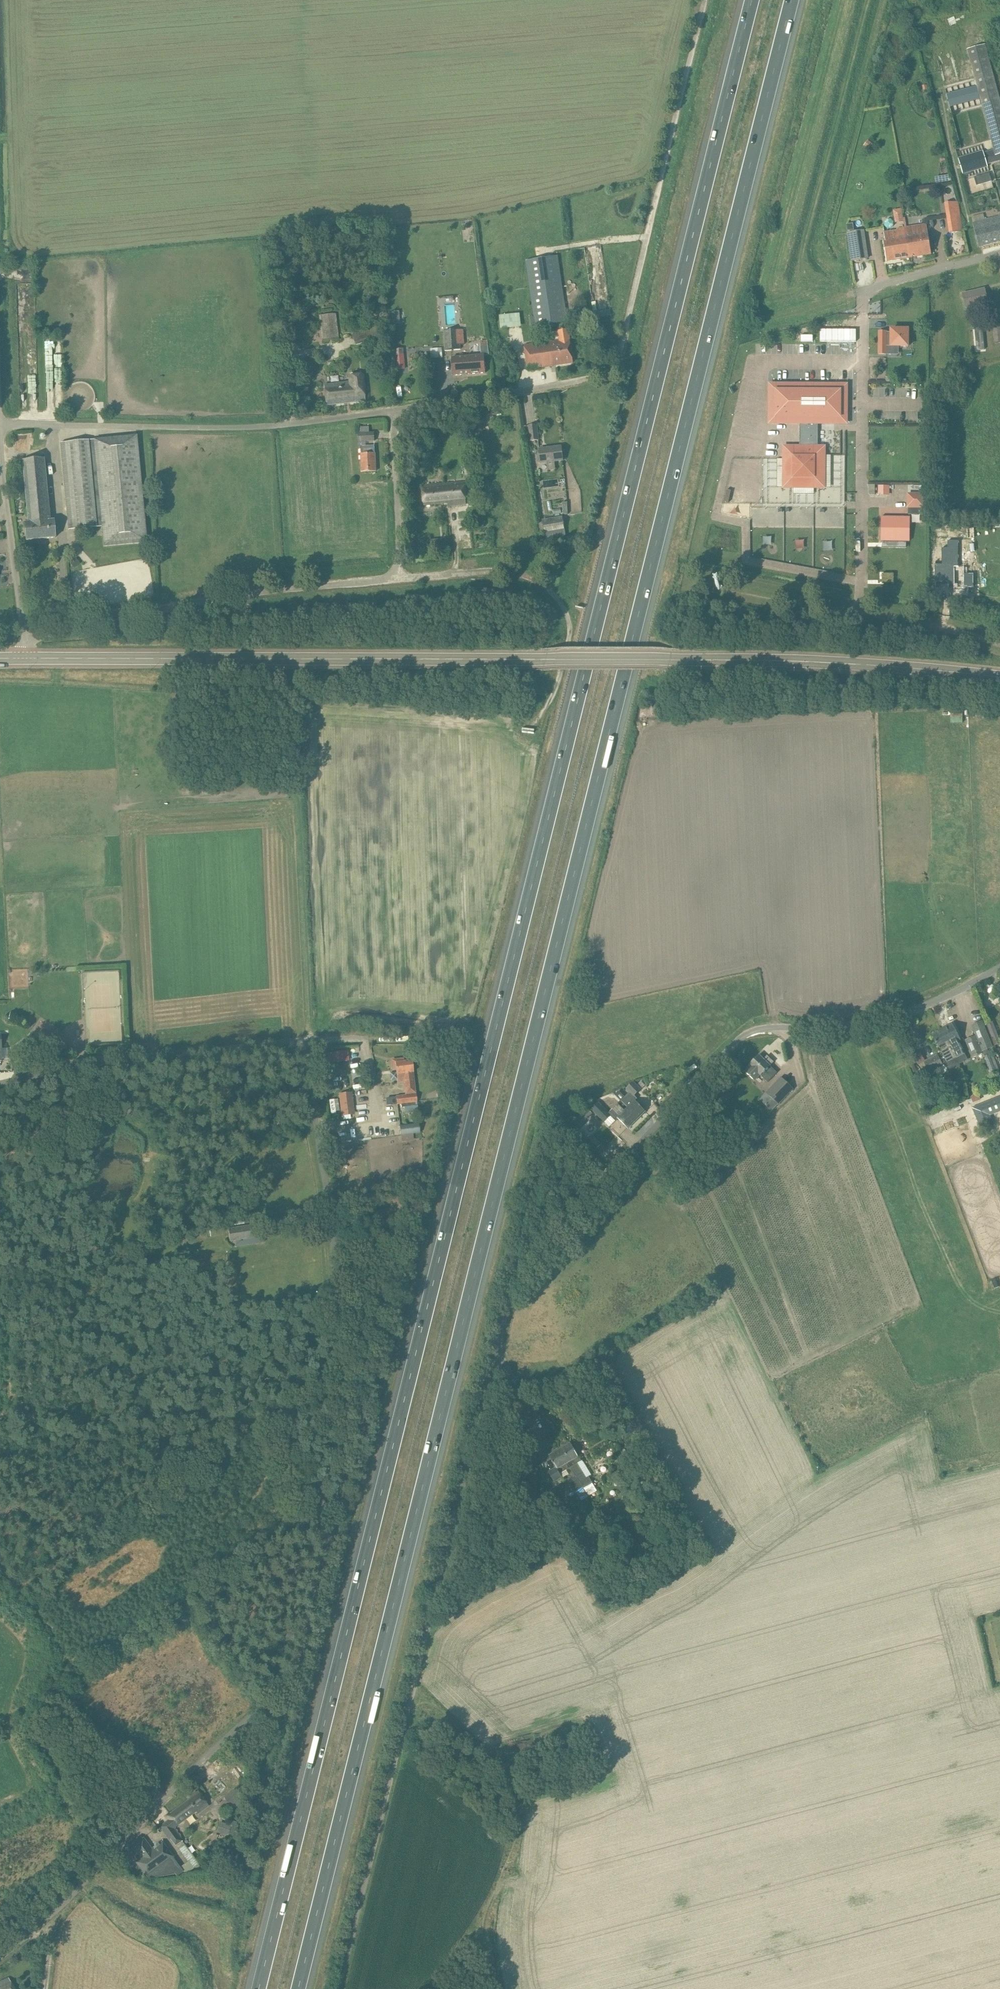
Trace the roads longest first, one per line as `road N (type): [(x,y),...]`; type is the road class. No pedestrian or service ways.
road 1 (motorway): [(752,0),(255,1988)]
road 2 (motorway): [(302,1988),(792,0)]
road 3 (unclassified): [(336,1988),(498,1323),(521,1270),(749,1028),(909,1008),(999,962)]
road 4 (unclassified): [(0,1959),(299,1664),(347,1475),(312,1038)]
road 5 (tertiary): [(999,676),(785,660),(23,660)]
road 6 (unclassified): [(392,410),(591,378),(614,365),(704,0)]
road 7 (unclassified): [(0,423),(254,428),(392,410)]
road 8 (unclassified): [(25,641),(221,598),(396,578)]
road 9 (unclassified): [(0,1081),(312,1038)]
road 10 (unclassified): [(396,578),(515,573),(550,590),(569,637),(559,678),(530,727)]
road 11 (unclassified): [(25,641),(0,440)]
road 12 (unclassified): [(396,578),(392,410)]
road 13 (unclassified): [(855,294),(999,252)]

